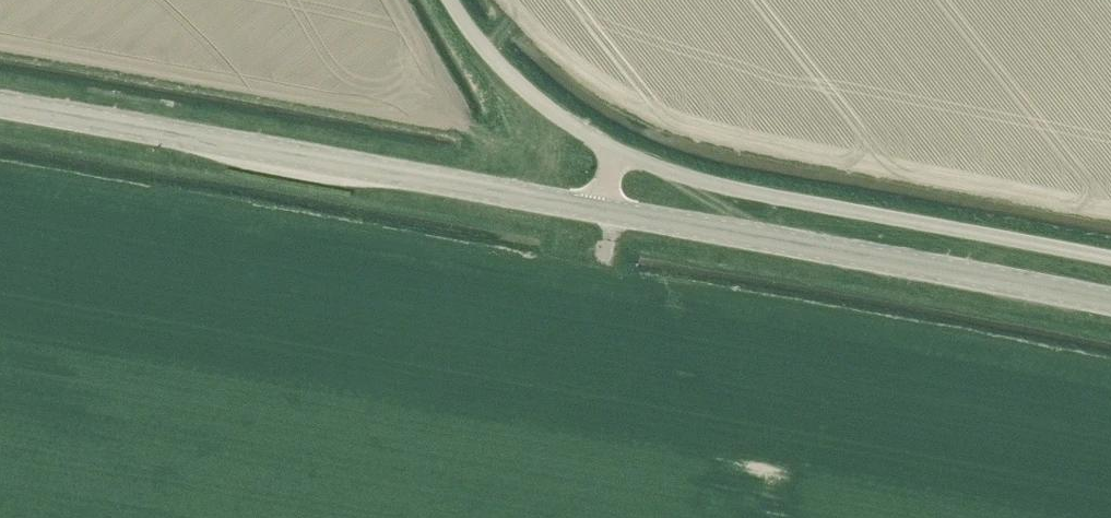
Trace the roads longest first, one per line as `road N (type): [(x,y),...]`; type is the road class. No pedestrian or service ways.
road 1 (primary): [(601,210),(0,107)]
road 2 (primary): [(1110,305),(601,210)]
road 3 (unclassified): [(1110,259),(767,197),(617,152)]
road 4 (unclassified): [(617,152),(534,99),(448,0)]

